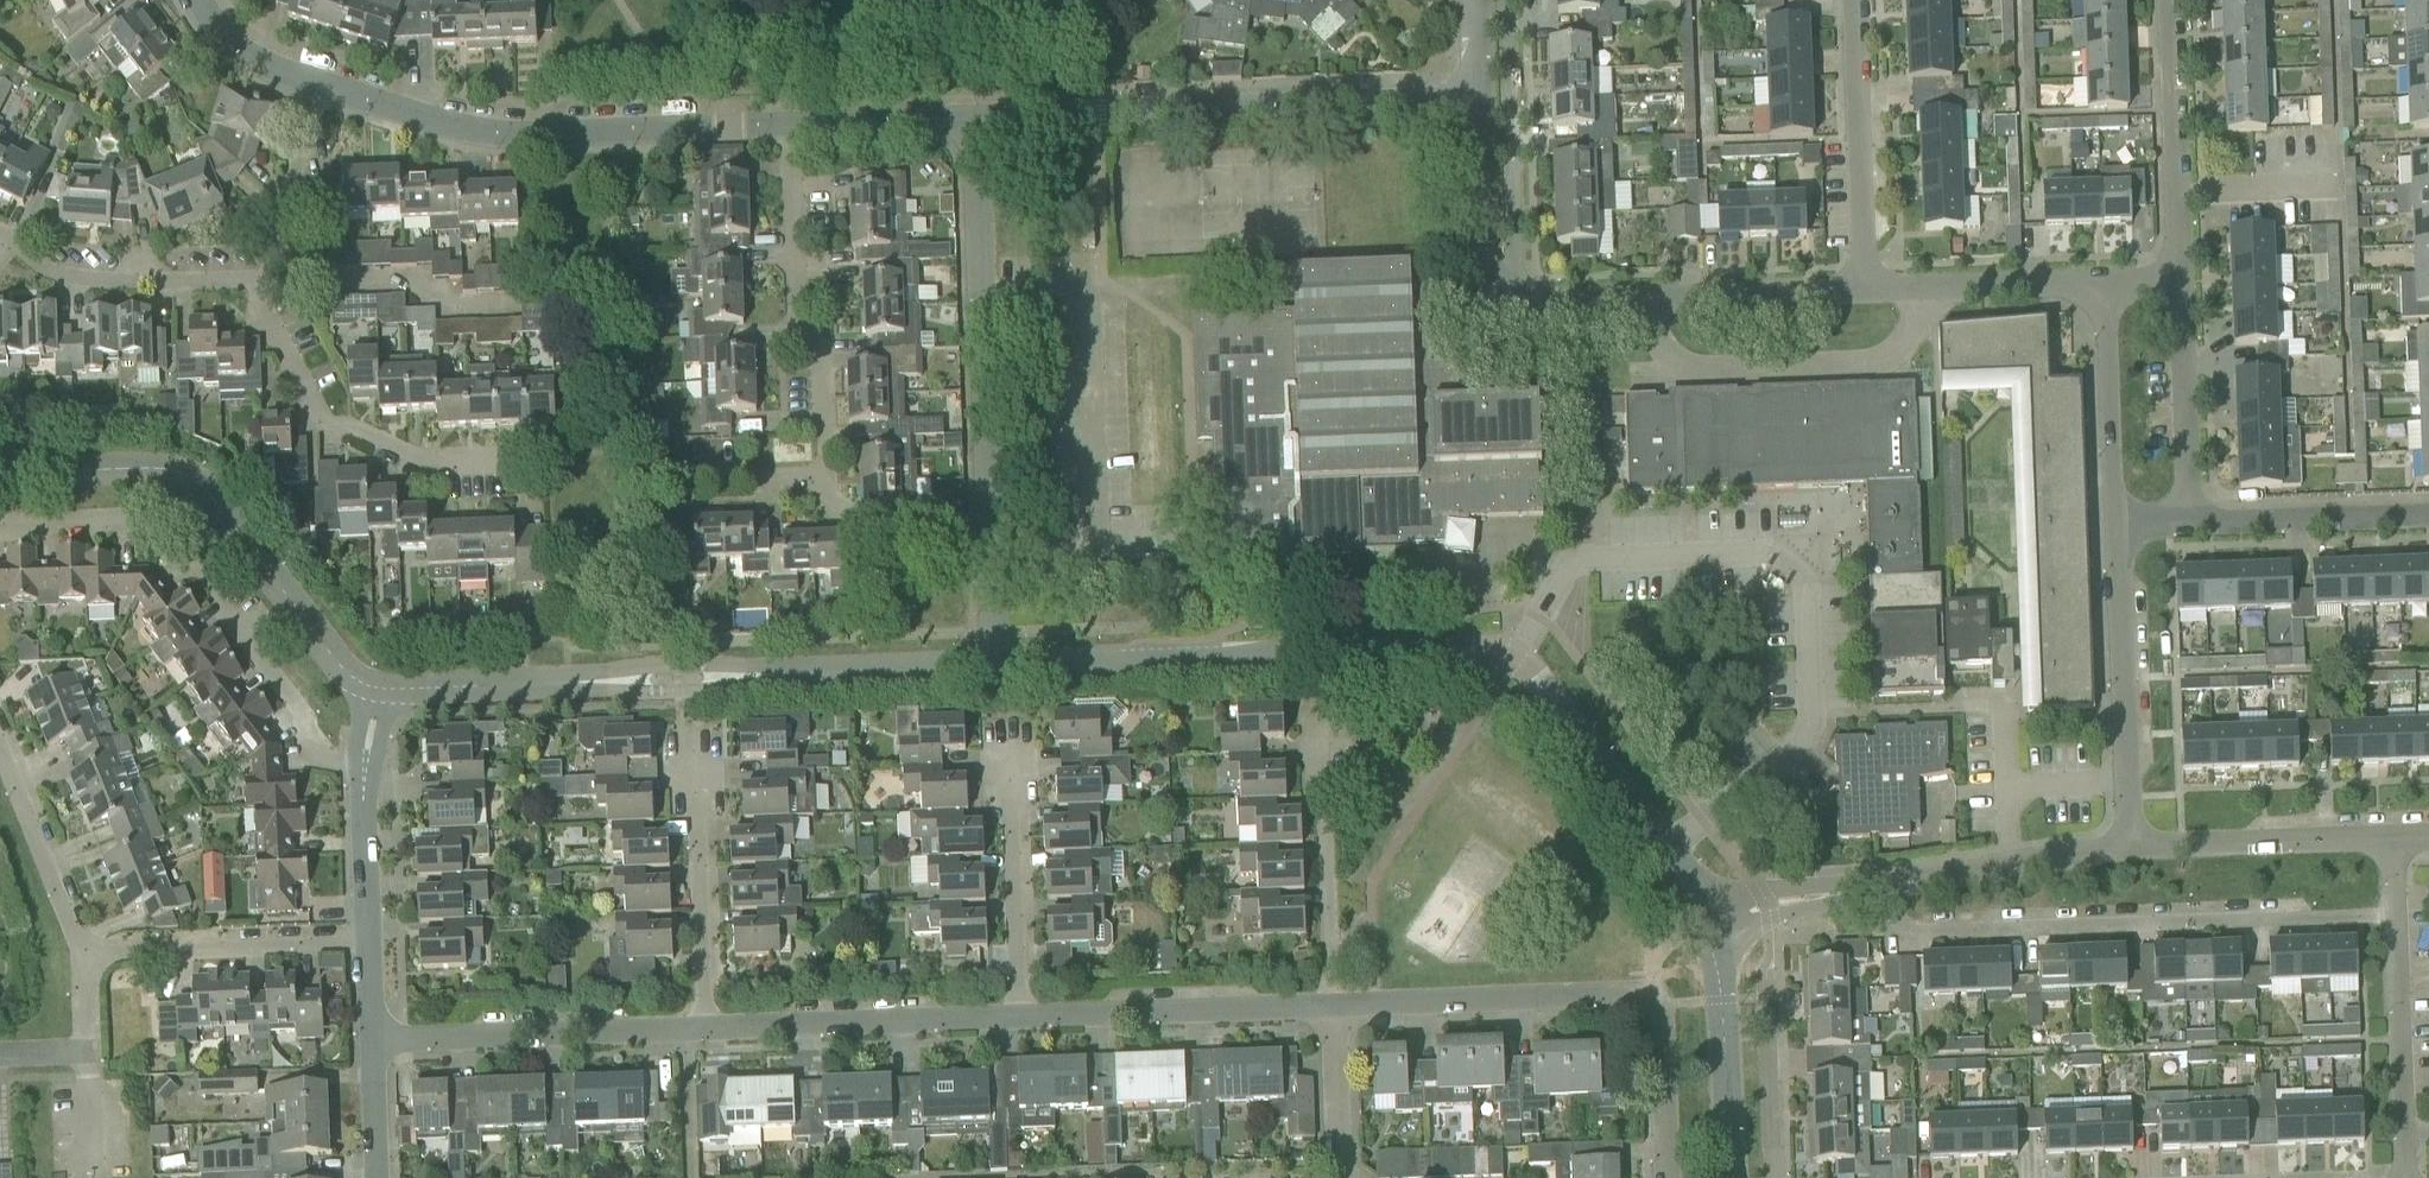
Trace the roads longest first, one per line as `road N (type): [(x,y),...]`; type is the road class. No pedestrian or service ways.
road 1 (residential): [(1665,850),(1803,741),(1811,725),(1808,583),(1798,560),(1774,550),(1590,559),(1569,567),(1510,659)]
road 2 (residential): [(992,664),(974,117)]
road 3 (residential): [(2393,914),(1906,932),(1891,923),(1880,889)]
road 4 (tertiary): [(1510,659),(1447,649),(992,664)]
road 5 (residential): [(974,117),(1480,94)]
road 6 (residential): [(1668,1177),(1667,1027),(1652,998),(1330,1009)]
road 7 (residential): [(0,527),(165,523),(319,752),(365,760)]
road 8 (residential): [(320,85),(476,139),(785,126)]
road 9 (tertiary): [(360,681),(339,666),(202,489),(181,475),(150,468),(0,474)]
road 10 (residential): [(547,451),(415,456),(326,422),(296,382),(258,302),(263,280)]
road 11 (residential): [(818,480),(828,454),(825,351),(791,336),(785,126)]
road 12 (residential): [(1865,292),(1514,299)]
road 13 (residential): [(2128,847),(2112,525)]
road 14 (residential): [(684,1030),(370,1040)]
road 15 (residential): [(1020,1018),(708,1029)]
road 16 (residential): [(1330,1009),(1020,1018)]
road 17 (residential): [(1330,1009),(1326,706)]
road 18 (residential): [(1514,299),(1505,0)]
road 19 (residential): [(1865,292),(1853,0)]
road 20 (residential): [(1020,1018),(1010,728)]
road 21 (residential): [(708,1029),(702,744)]
road 22 (residential): [(83,961),(367,946)]
road 23 (residential): [(2176,283),(2168,0)]
road 24 (residential): [(263,280),(112,280),(50,271),(0,231)]
road 25 (residential): [(2128,847),(2391,835)]
road 26 (tertiary): [(1732,1177),(1717,961),(1706,923)]
road 27 (residential): [(1880,889),(2128,847)]
road 28 (tertiary): [(992,664),(742,675)]
road 29 (residential): [(513,308),(453,309),(416,284),(350,283),(277,254)]
road 30 (tertiary): [(1665,850),(1510,659)]
road 31 (residential): [(2112,525),(2094,286)]
road 32 (residential): [(2189,519),(2428,512)]
road 33 (residential): [(2189,519),(2176,283)]
road 34 (residential): [(1480,94),(1484,293),(1514,299)]
road 35 (residential): [(2094,286),(1865,292)]
road 36 (tertiary): [(617,680),(392,690)]
road 37 (residential): [(83,961),(0,752)]
road 38 (residential): [(2403,1132),(2393,914)]
road 39 (residential): [(785,126),(974,117)]
road 40 (residential): [(367,946),(365,760)]
road 41 (residential): [(0,1056),(86,1053),(83,961)]
road 42 (residential): [(277,254),(279,209),(320,85)]
road 43 (residential): [(1343,1177),(1330,1009)]
road 44 (residential): [(1855,893),(1826,885),(1753,892),(1706,923)]
road 45 (residential): [(1706,923),(1766,922),(1855,893)]
road 46 (residential): [(198,0),(256,61),(320,85)]
road 47 (residential): [(684,1030),(689,1177)]
road 48 (residential): [(375,1177),(370,1040)]
road 49 (tertiary): [(617,680),(656,692),(700,691),(742,675)]
road 50 (tertiary): [(742,675),(697,664),(651,667),(617,680)]

